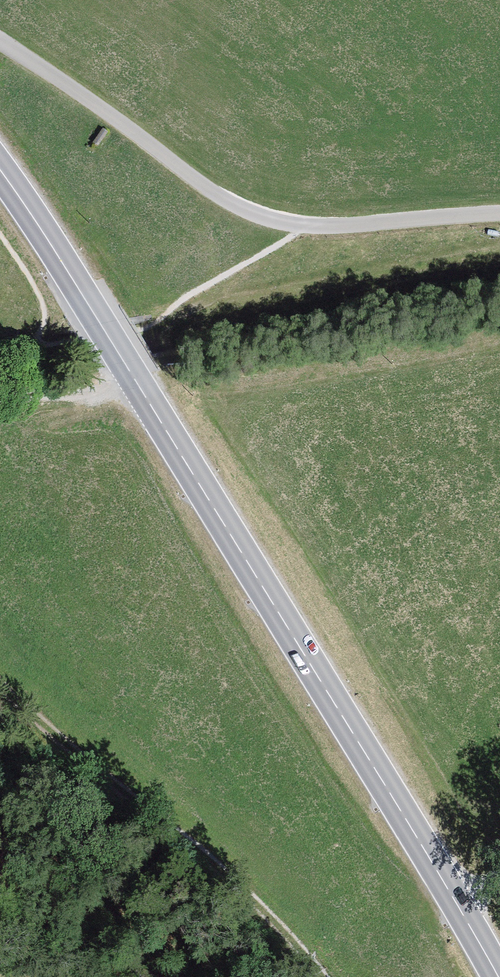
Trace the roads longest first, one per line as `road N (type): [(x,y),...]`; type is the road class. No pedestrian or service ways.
road 1 (secondary): [(499,976),(445,878),(0,174)]
road 2 (unclassified): [(0,41),(254,214),(336,226),(499,213)]
road 3 (track): [(317,976),(266,920),(0,687)]
road 4 (track): [(0,401),(104,393),(134,379)]

